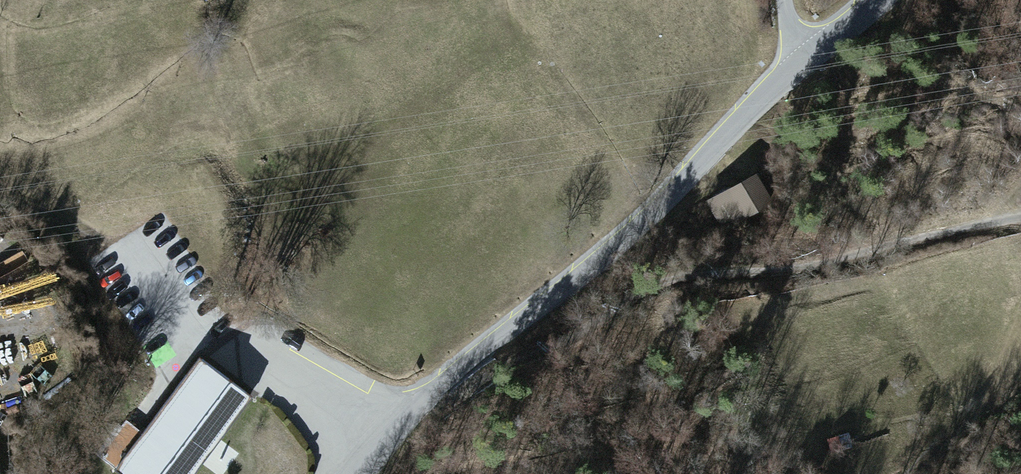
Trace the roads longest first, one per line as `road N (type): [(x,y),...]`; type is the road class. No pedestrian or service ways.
road 1 (track): [(413,406),(714,268),(1020,220)]
road 2 (residential): [(360,473),(413,406),(631,225),(796,59)]
road 3 (motorway): [(0,182),(249,109),(532,0)]
road 4 (motorway): [(304,0),(0,90)]
road 5 (track): [(150,313),(49,199),(0,185)]

